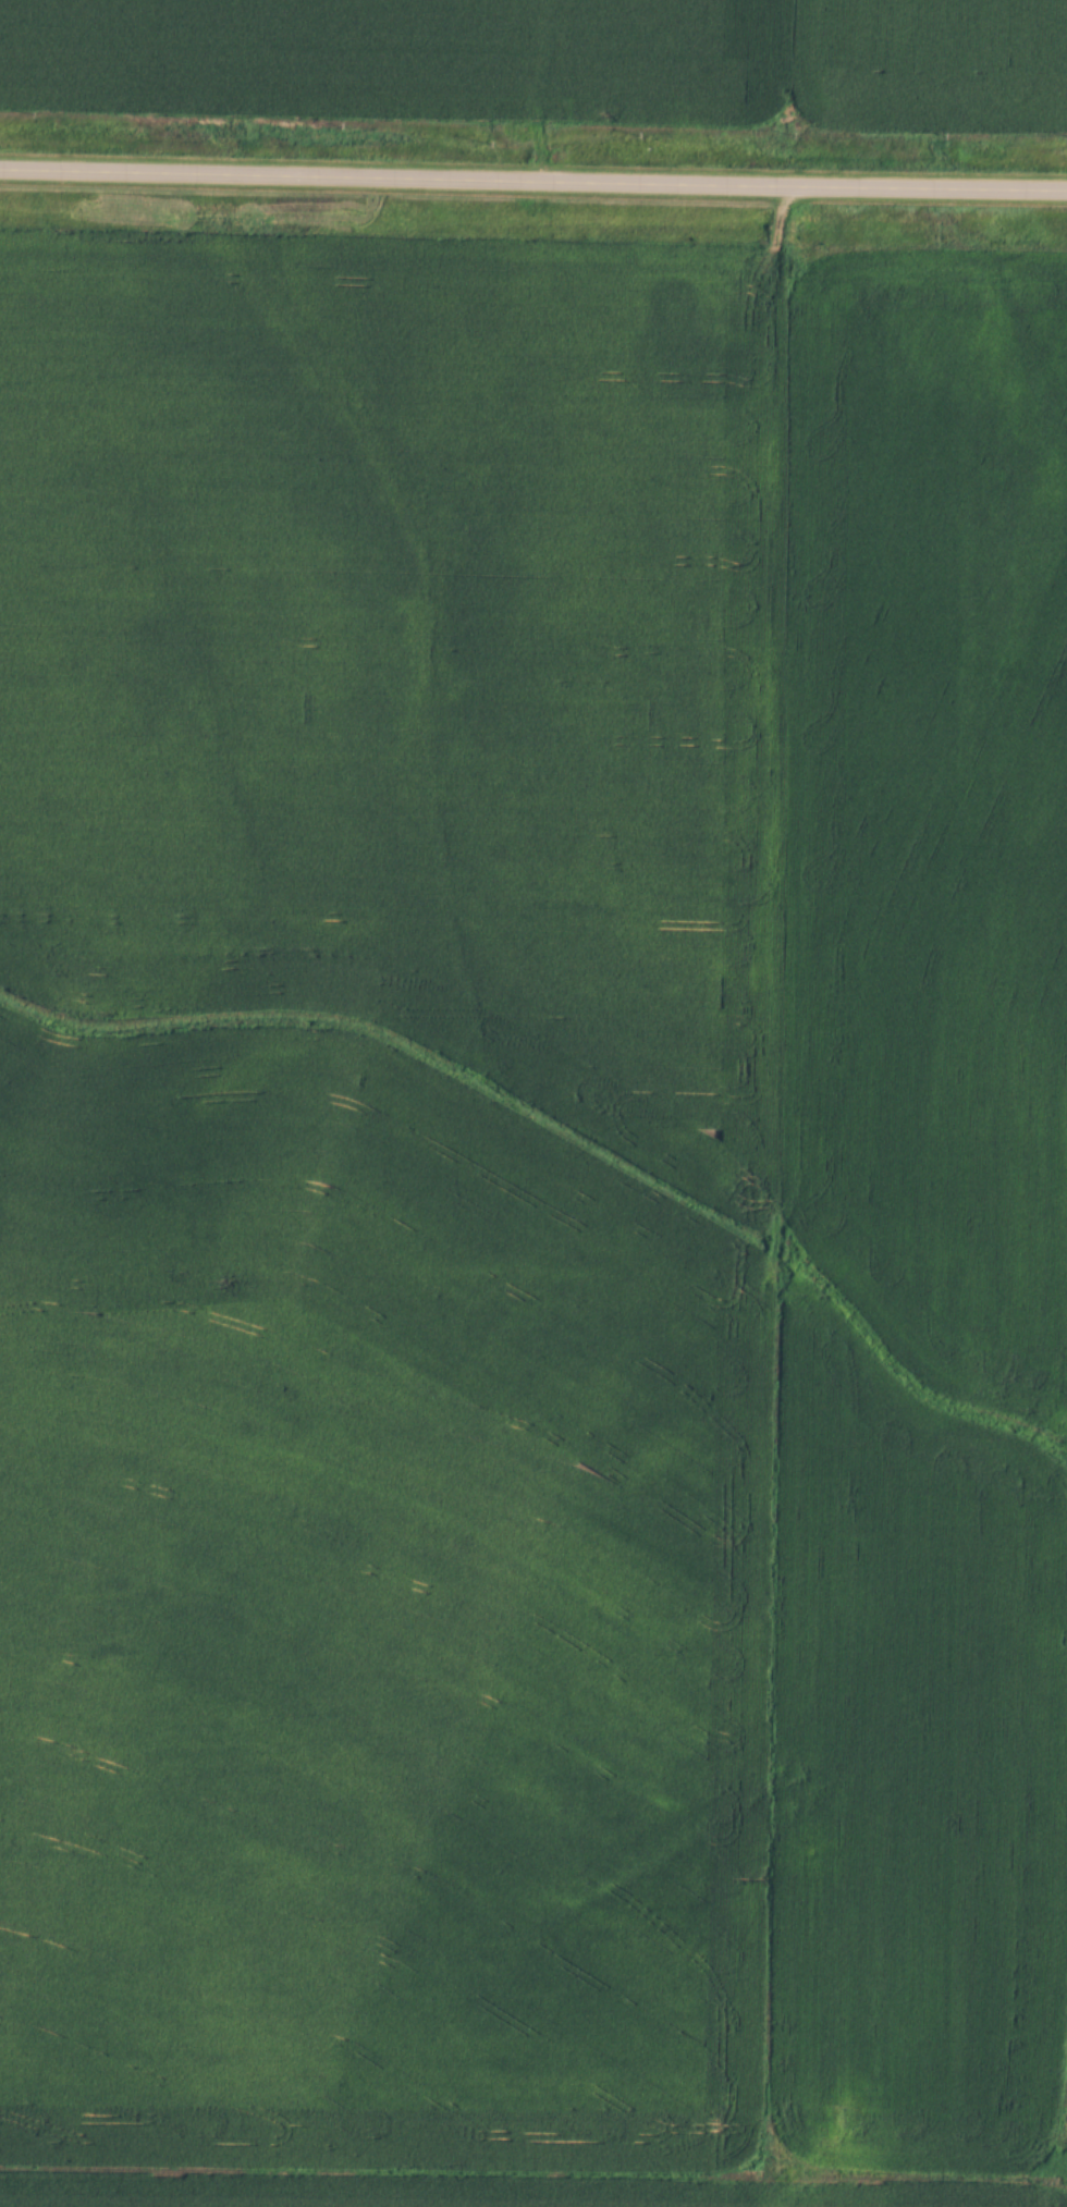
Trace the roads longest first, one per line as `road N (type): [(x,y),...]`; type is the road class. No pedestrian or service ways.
road 1 (secondary): [(0,166),(1066,190)]

